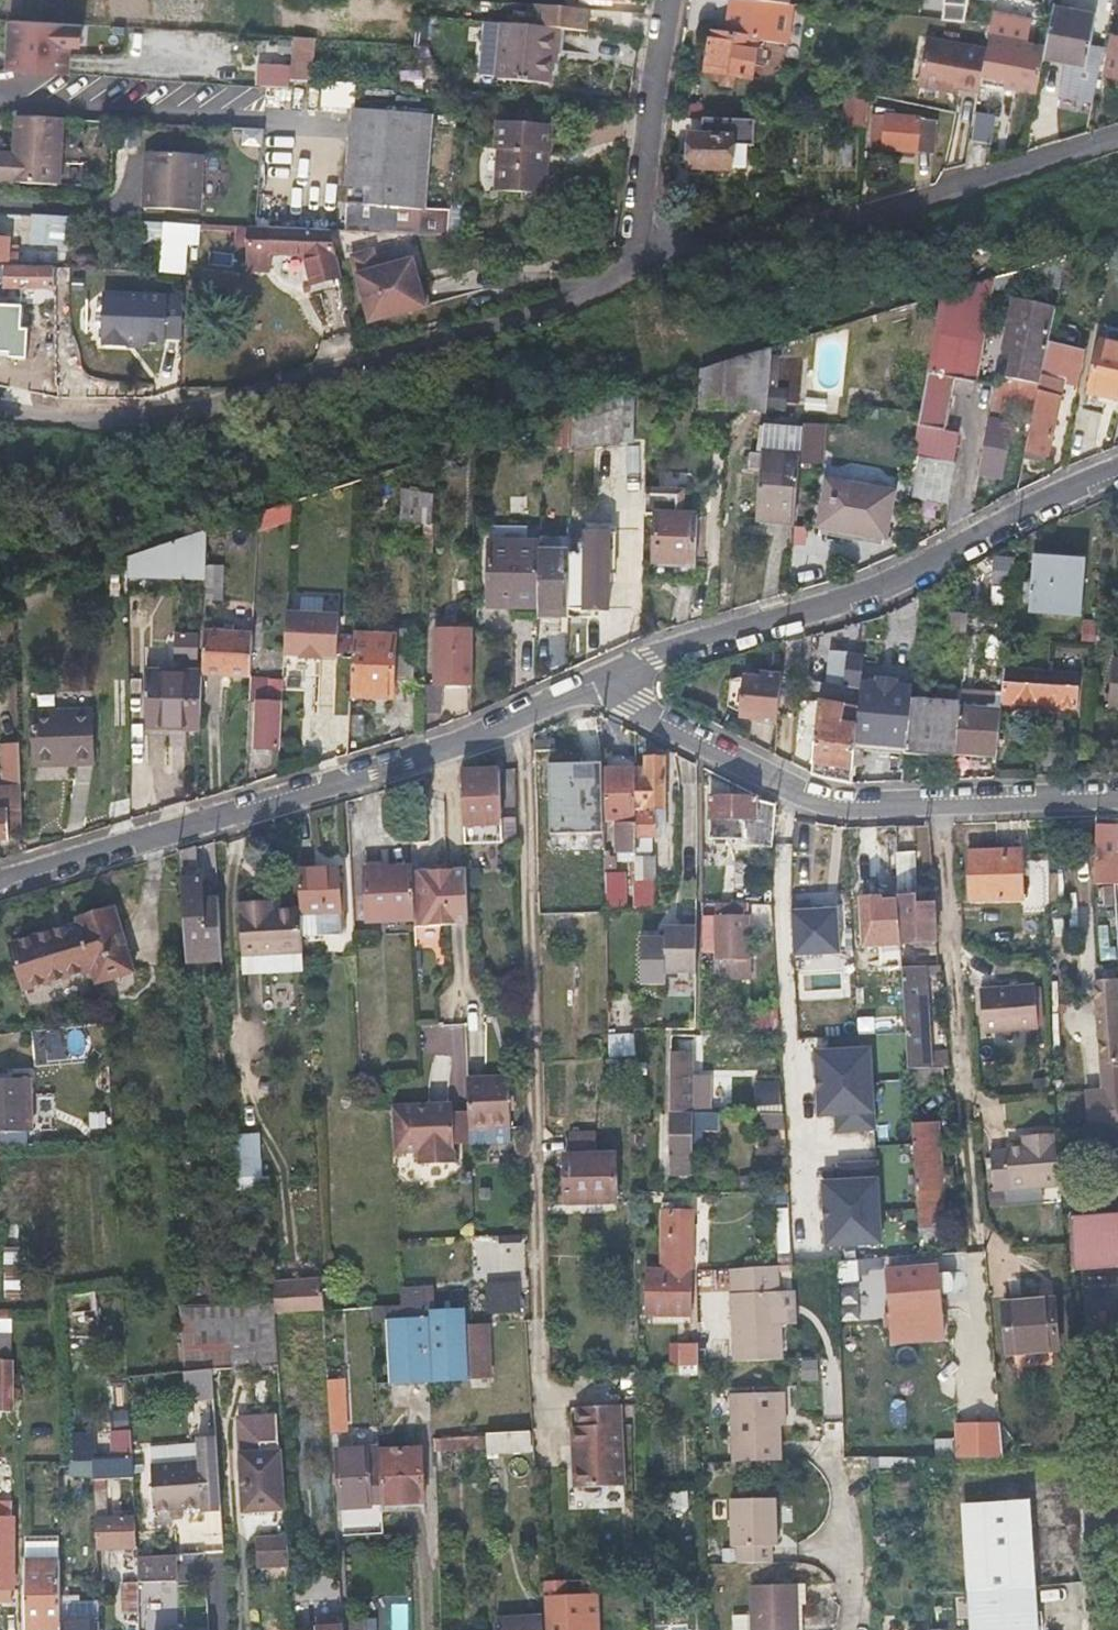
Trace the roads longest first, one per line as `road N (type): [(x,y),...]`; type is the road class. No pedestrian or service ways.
road 1 (residential): [(627,279),(108,422),(0,408)]
road 2 (residential): [(0,883),(454,744),(610,673)]
road 3 (residential): [(610,673),(862,591),(1117,465)]
road 4 (residential): [(610,673),(635,712),(831,802),(1117,795)]
road 5 (residential): [(627,279),(1117,137)]
road 6 (residential): [(627,279),(669,0)]
road 7 (residential): [(846,1629),(831,1460)]

